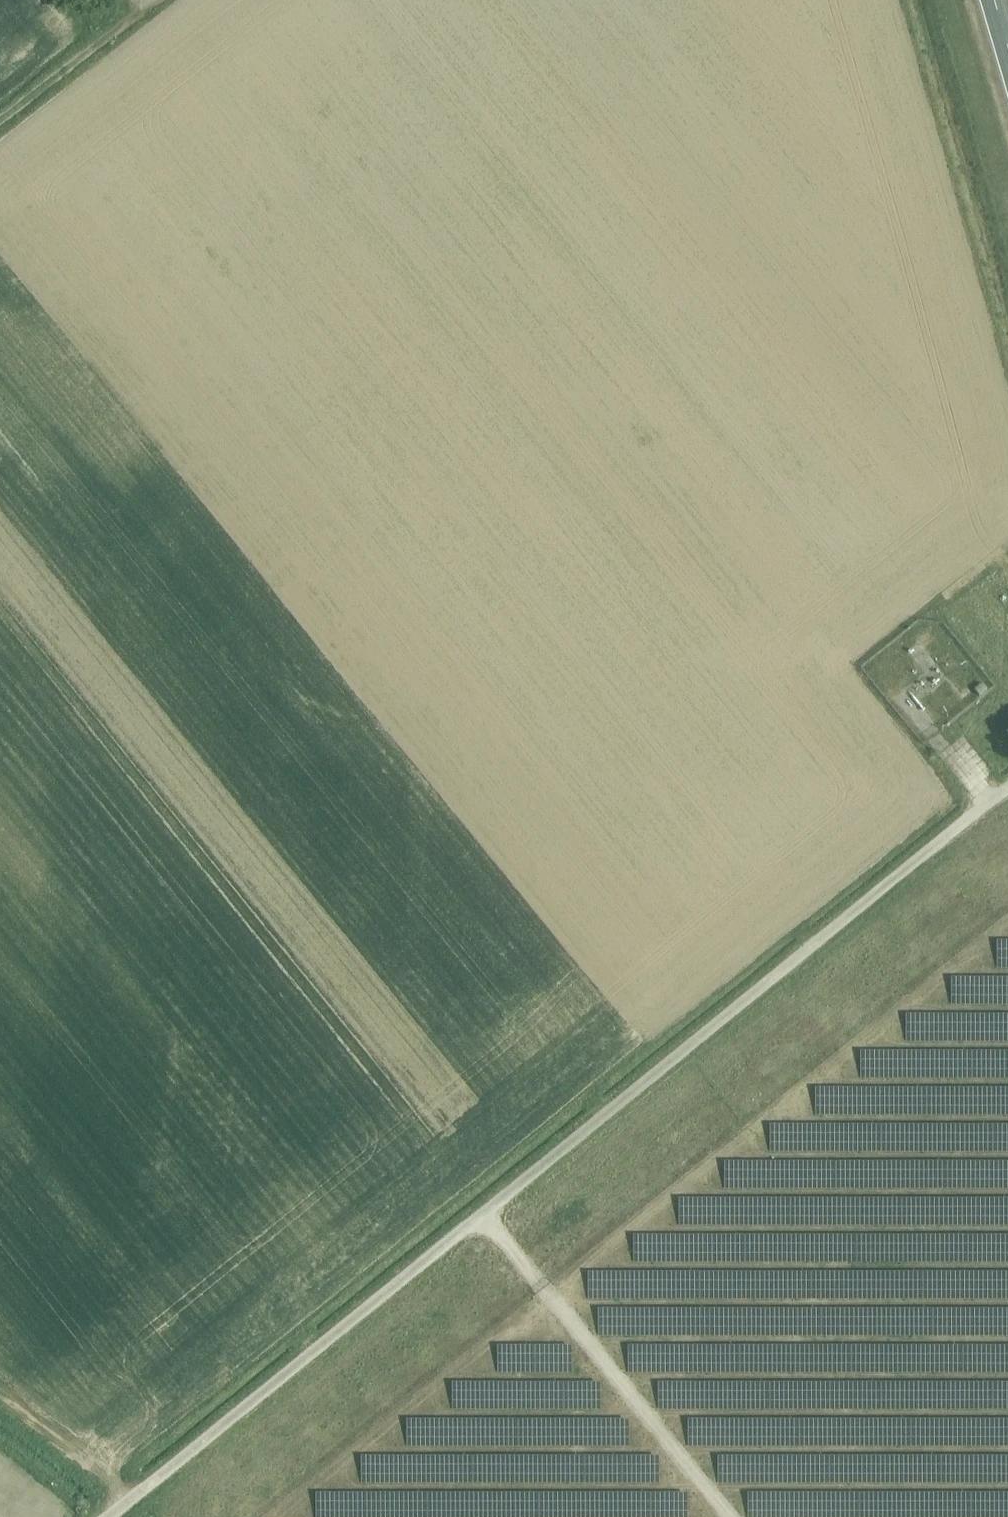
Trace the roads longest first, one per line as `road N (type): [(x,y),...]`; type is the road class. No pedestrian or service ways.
road 1 (unclassified): [(109,1516),(1007,789)]

